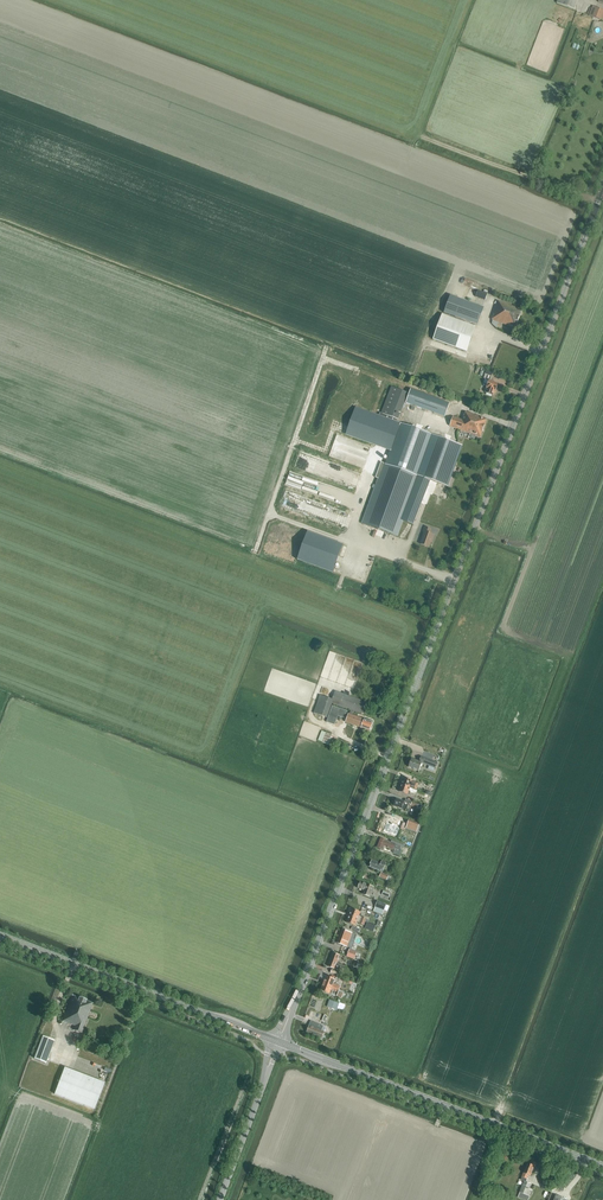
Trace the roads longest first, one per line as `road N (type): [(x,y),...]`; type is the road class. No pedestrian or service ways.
road 1 (unclassified): [(291,1009),(602,191)]
road 2 (tertiary): [(602,1166),(281,1042)]
road 3 (tertiary): [(272,1039),(0,935)]
road 4 (unclassified): [(266,1074),(220,1199)]

